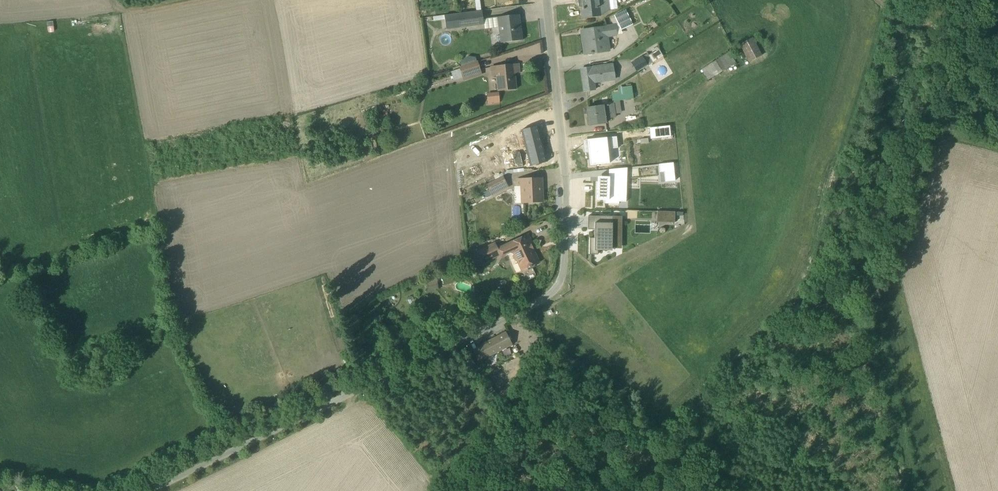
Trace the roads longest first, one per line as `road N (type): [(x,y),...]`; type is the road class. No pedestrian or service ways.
road 1 (residential): [(546,0),(564,164),(561,280),(536,304),(151,490)]

